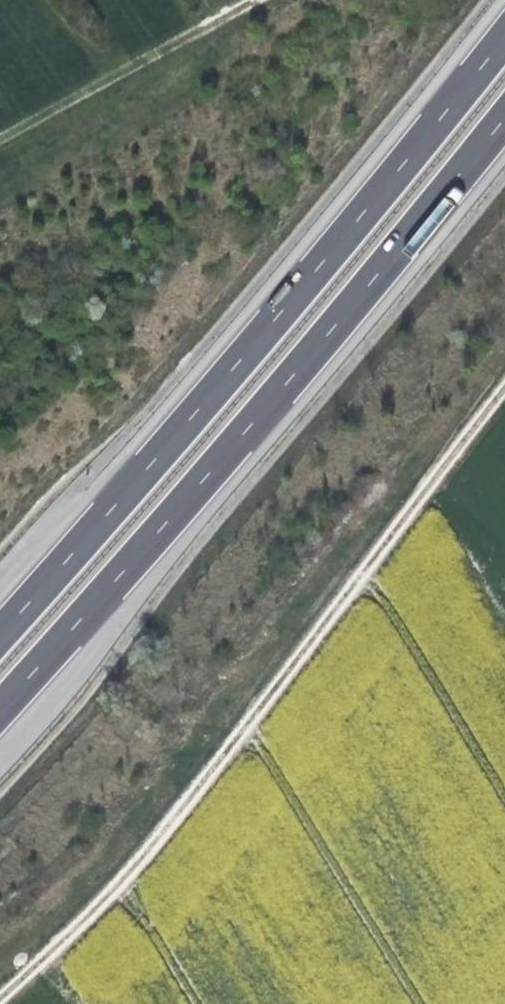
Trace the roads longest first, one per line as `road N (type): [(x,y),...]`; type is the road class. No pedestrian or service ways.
road 1 (track): [(2,1003),(212,789),(504,395)]
road 2 (motorway): [(504,37),(282,313),(0,634)]
road 3 (motorway): [(0,708),(266,407),(504,118)]
road 4 (track): [(0,135),(246,0)]

